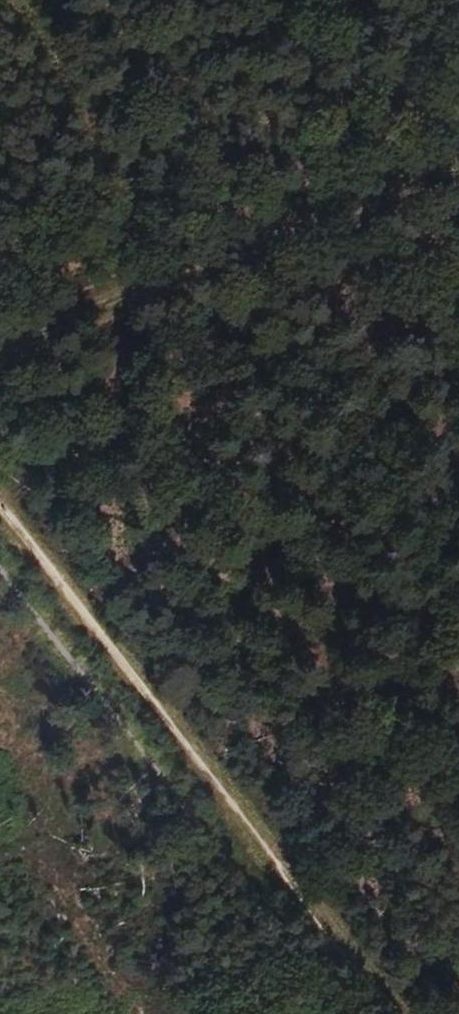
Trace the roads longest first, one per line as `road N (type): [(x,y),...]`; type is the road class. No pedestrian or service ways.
road 1 (track): [(350,1013),(0,566)]
road 2 (track): [(0,353),(458,157)]

